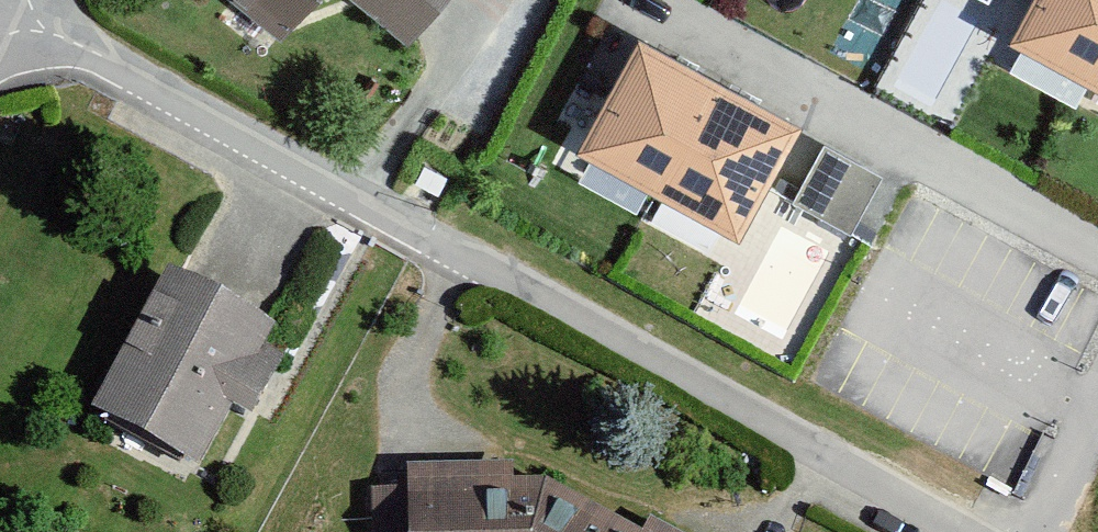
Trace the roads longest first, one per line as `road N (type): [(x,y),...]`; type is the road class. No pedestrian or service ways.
road 1 (unclassified): [(6,0),(963,531)]

